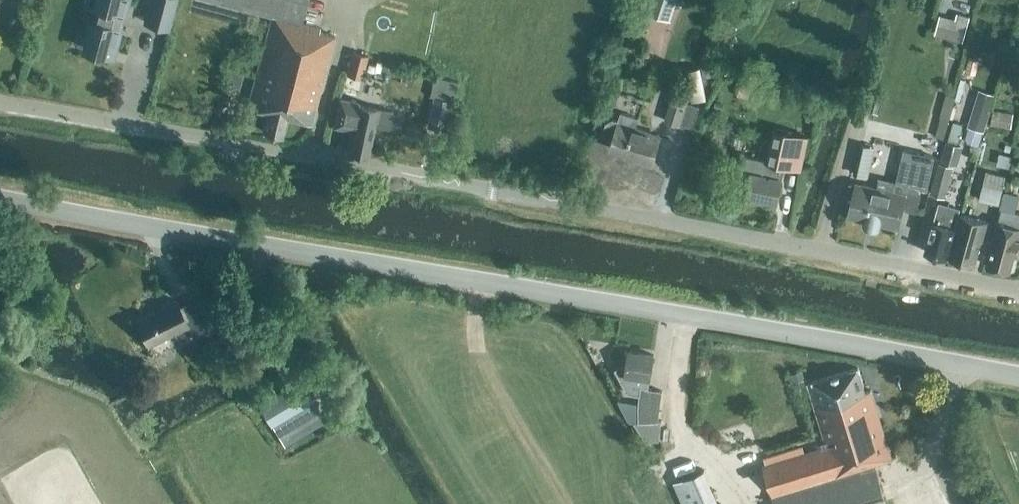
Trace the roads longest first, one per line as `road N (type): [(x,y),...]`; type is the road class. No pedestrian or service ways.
road 1 (unclassified): [(1018,289),(0,103)]
road 2 (tertiary): [(1018,375),(0,197)]

